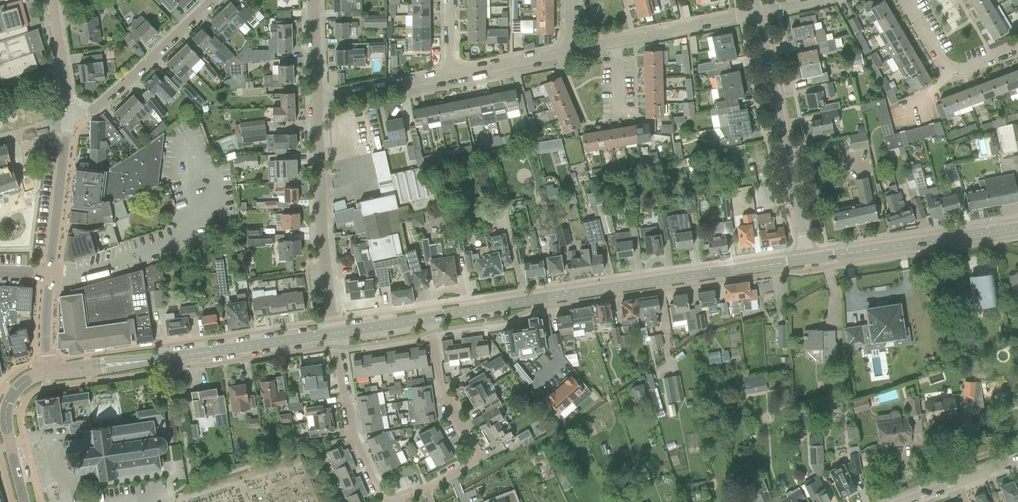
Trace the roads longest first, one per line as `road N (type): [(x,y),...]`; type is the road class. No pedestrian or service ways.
road 1 (residential): [(431,318),(440,378),(474,455),(402,496),(379,490),(353,434),(332,334)]
road 2 (tertiary): [(431,318),(808,259)]
road 3 (residential): [(808,259),(758,14)]
road 4 (residential): [(332,334),(316,101)]
road 5 (tertiary): [(808,259),(1017,231)]
road 6 (tertiary): [(133,363),(332,334)]
road 7 (residential): [(69,113),(94,111),(214,0)]
road 8 (residential): [(50,273),(69,113)]
road 9 (residential): [(905,0),(949,71),(1017,51)]
road 10 (tertiary): [(25,501),(6,411),(21,384),(46,373)]
road 11 (residential): [(617,43),(758,14)]
road 12 (residential): [(316,101),(450,75)]
road 13 (residential): [(450,75),(570,52)]

